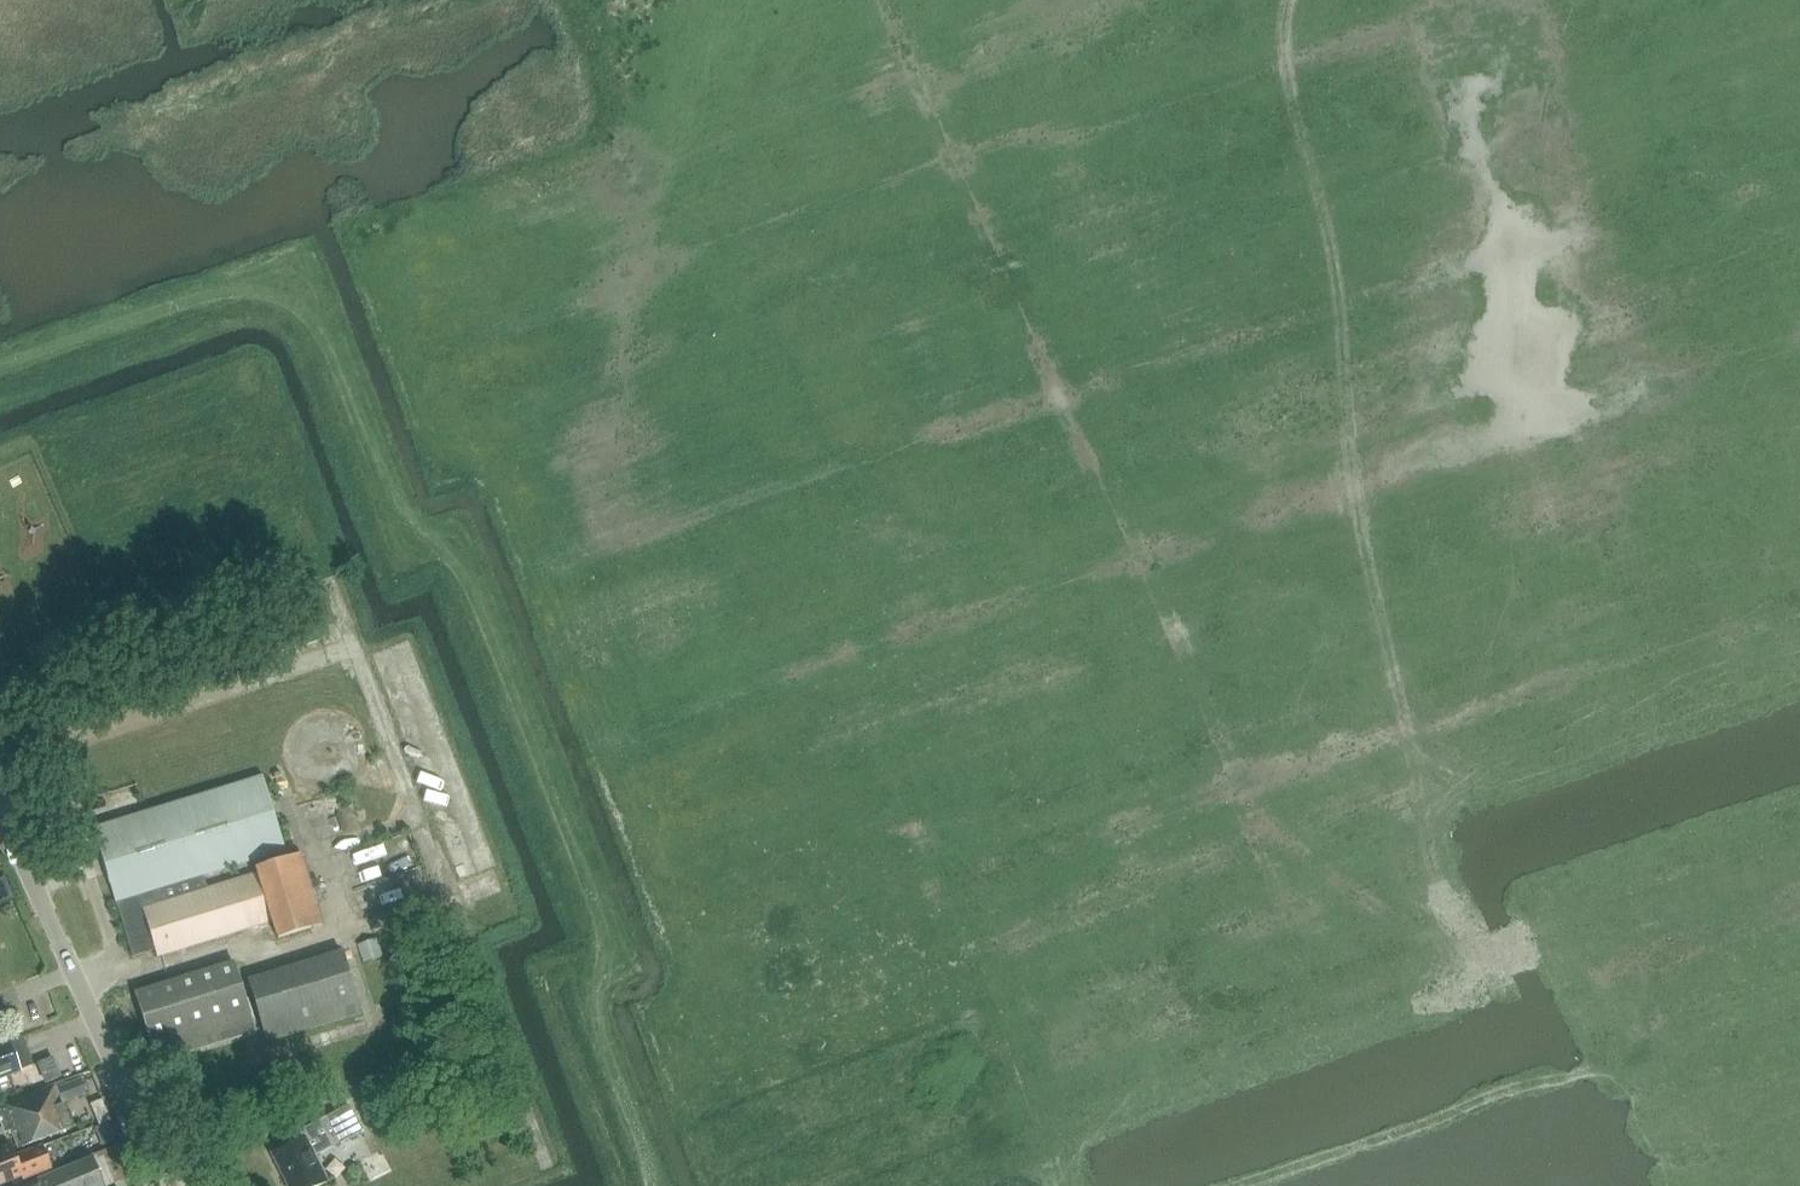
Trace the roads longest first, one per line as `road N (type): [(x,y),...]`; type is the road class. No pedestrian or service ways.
road 1 (residential): [(166,1185),(0,802)]

